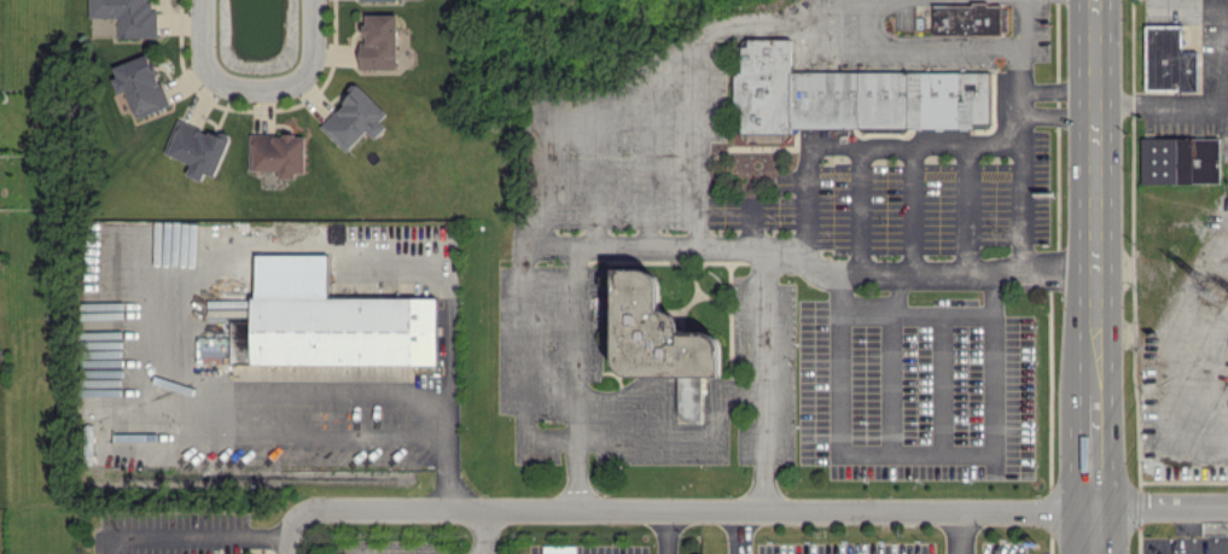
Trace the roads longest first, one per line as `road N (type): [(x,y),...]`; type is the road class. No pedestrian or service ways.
road 1 (residential): [(303,509),(1227,505)]
road 2 (residential): [(768,507),(768,269),(1095,274)]
road 3 (primary): [(1093,0),(1096,391)]
road 4 (residential): [(204,0),(210,70),(244,87),(295,84),(305,76),(316,0)]
road 5 (residential): [(136,538),(289,538),(303,509)]

